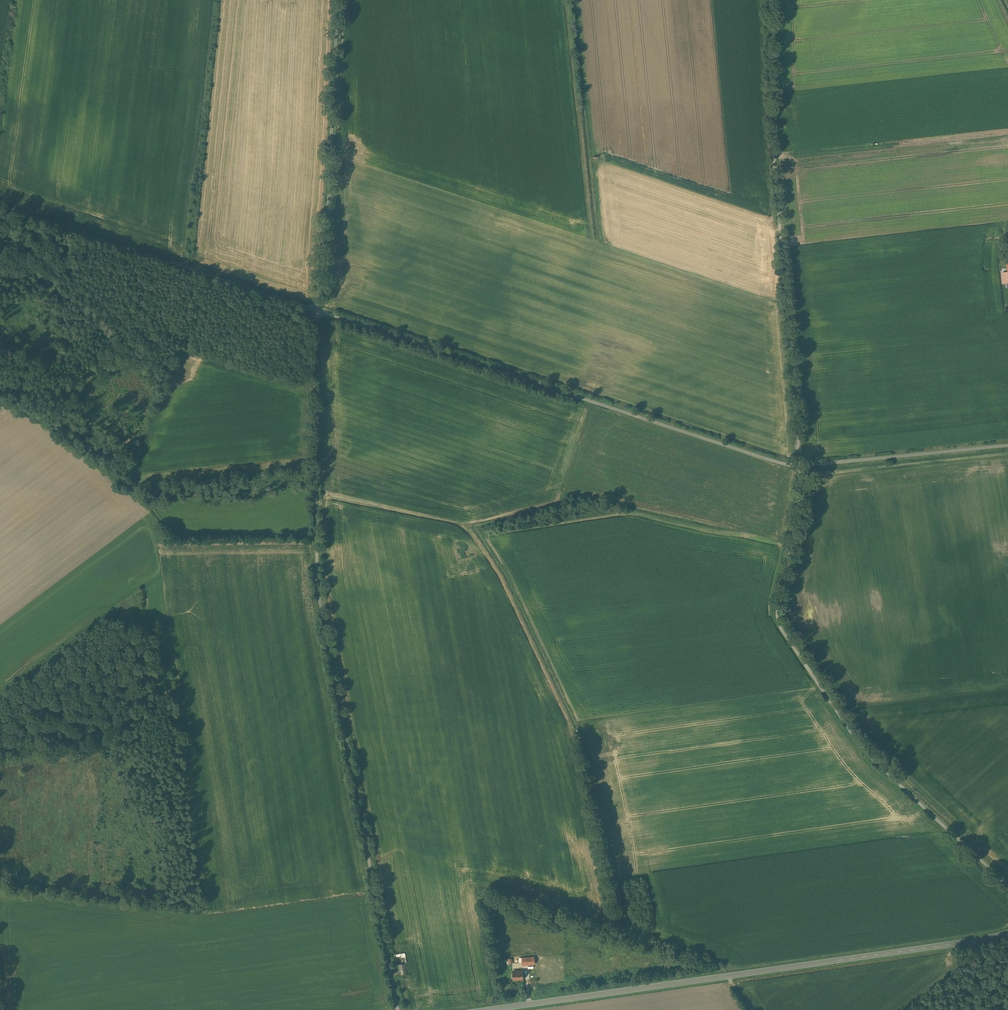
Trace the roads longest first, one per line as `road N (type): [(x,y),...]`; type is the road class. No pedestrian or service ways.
road 1 (unclassified): [(316,311),(319,594),(398,1009)]
road 2 (secondary): [(1007,932),(490,1009)]
road 3 (unclassified): [(1007,887),(860,748),(774,622),(800,510),(799,466)]
road 4 (unclassified): [(316,311),(799,466)]
road 5 (unclassified): [(799,466),(763,0)]
road 6 (track): [(171,618),(209,884),(212,950),(202,1009)]
road 7 (unclassified): [(0,203),(316,311)]
road 8 (unclassified): [(338,0),(316,311)]
road 9 (track): [(0,759),(92,759),(180,673)]
road 10 (track): [(0,881),(210,903)]
road 11 (unclassified): [(799,466),(1007,446)]

